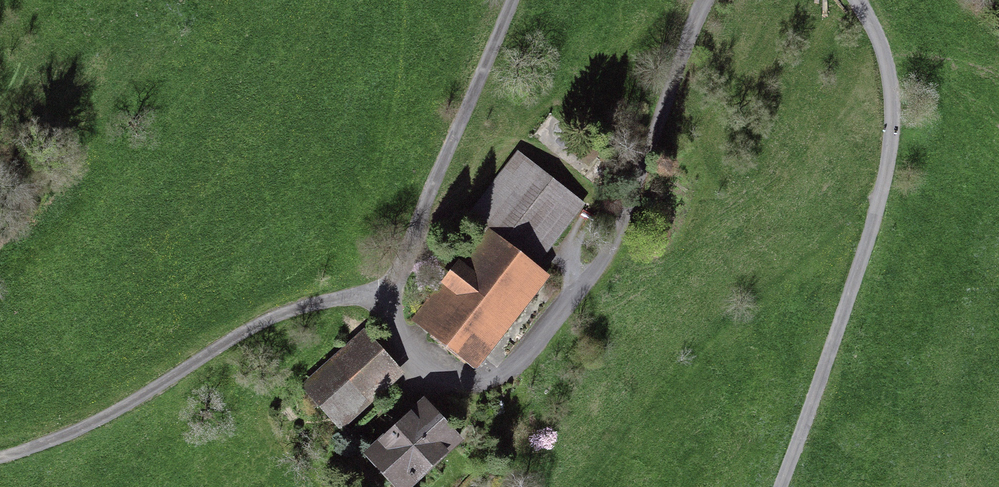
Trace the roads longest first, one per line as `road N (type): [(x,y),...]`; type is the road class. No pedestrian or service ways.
road 1 (unclassified): [(520,0),(390,300),(413,348),(450,380),(503,384),(596,289),(706,0)]
road 2 (unclassified): [(862,0),(899,81),(899,141),(866,282),(785,486)]
road 3 (track): [(0,460),(114,414),(268,321),(390,300)]

